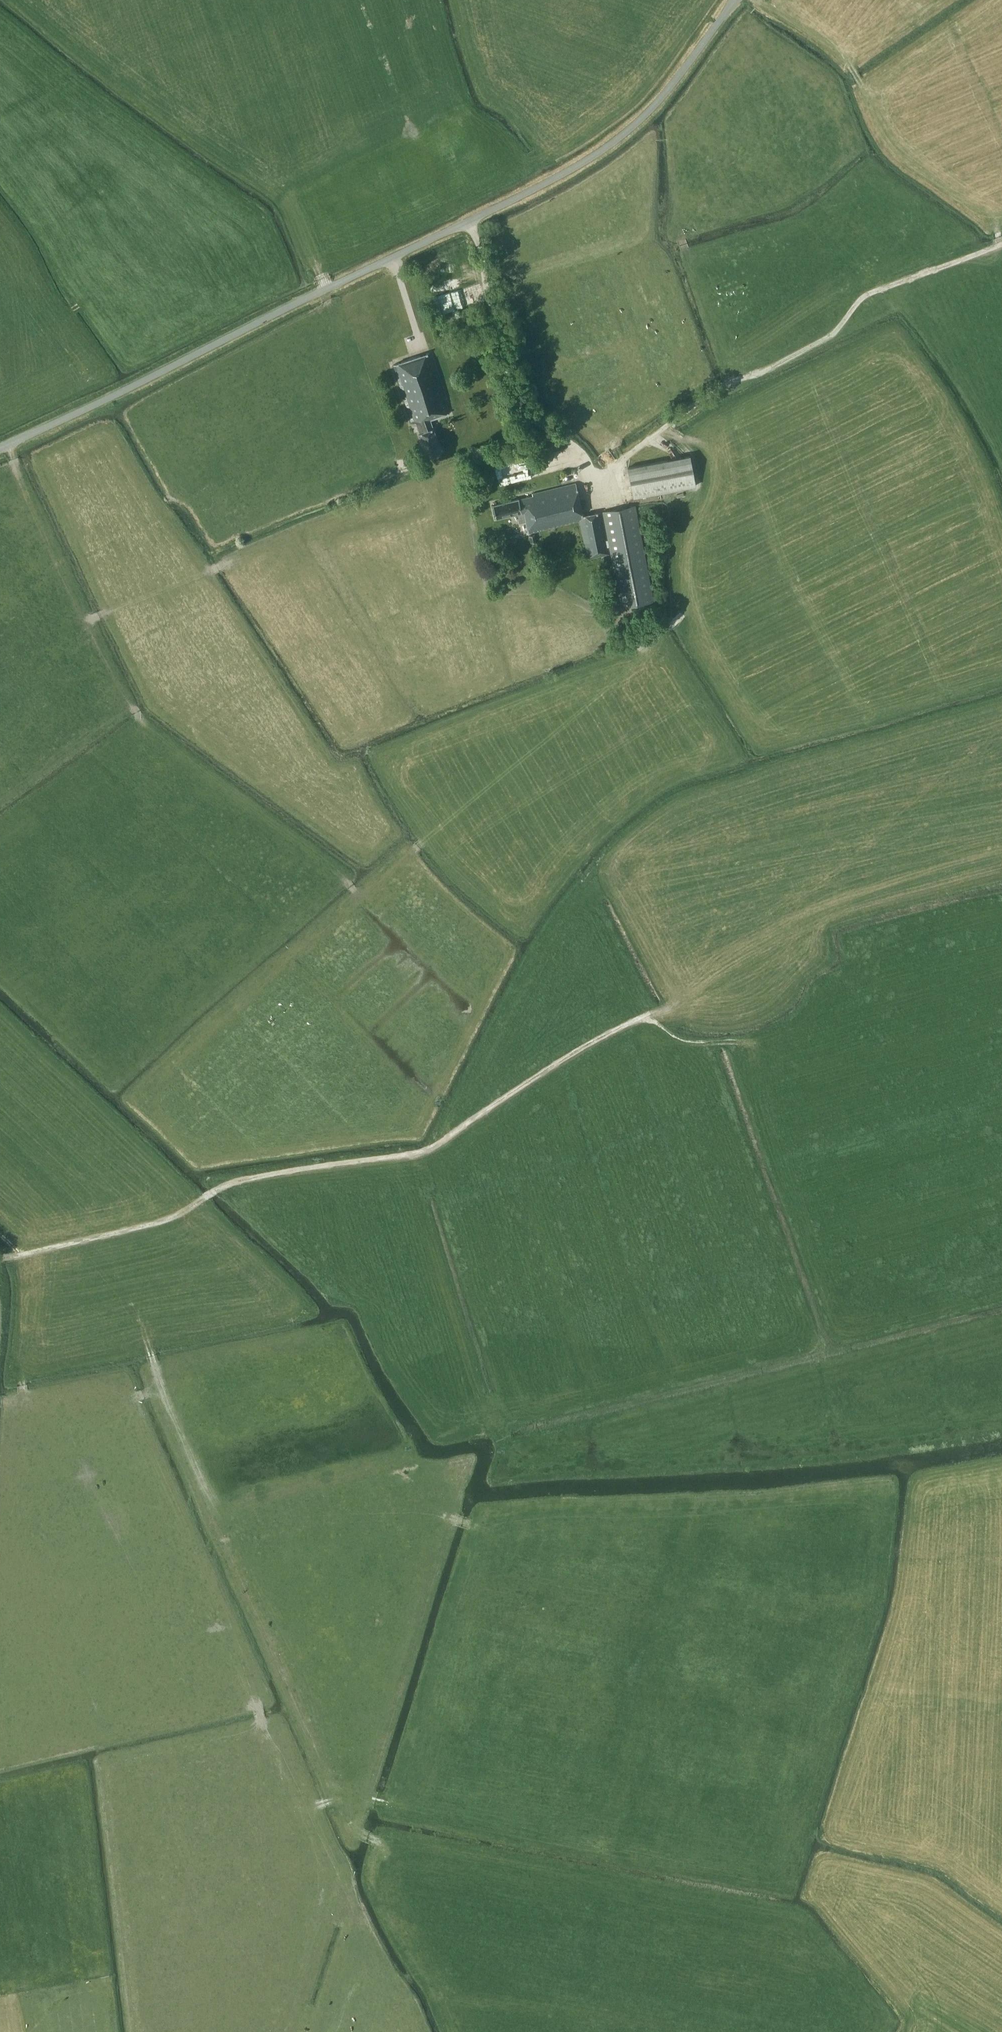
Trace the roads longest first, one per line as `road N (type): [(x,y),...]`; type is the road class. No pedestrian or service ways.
road 1 (unclassified): [(0,450),(581,163),(657,105),(736,0)]
road 2 (track): [(0,1259),(173,1219),(252,1178),(430,1150),(587,1045),(675,1000)]
road 3 (track): [(591,497),(707,399),(837,332),(865,297),(1001,245)]

